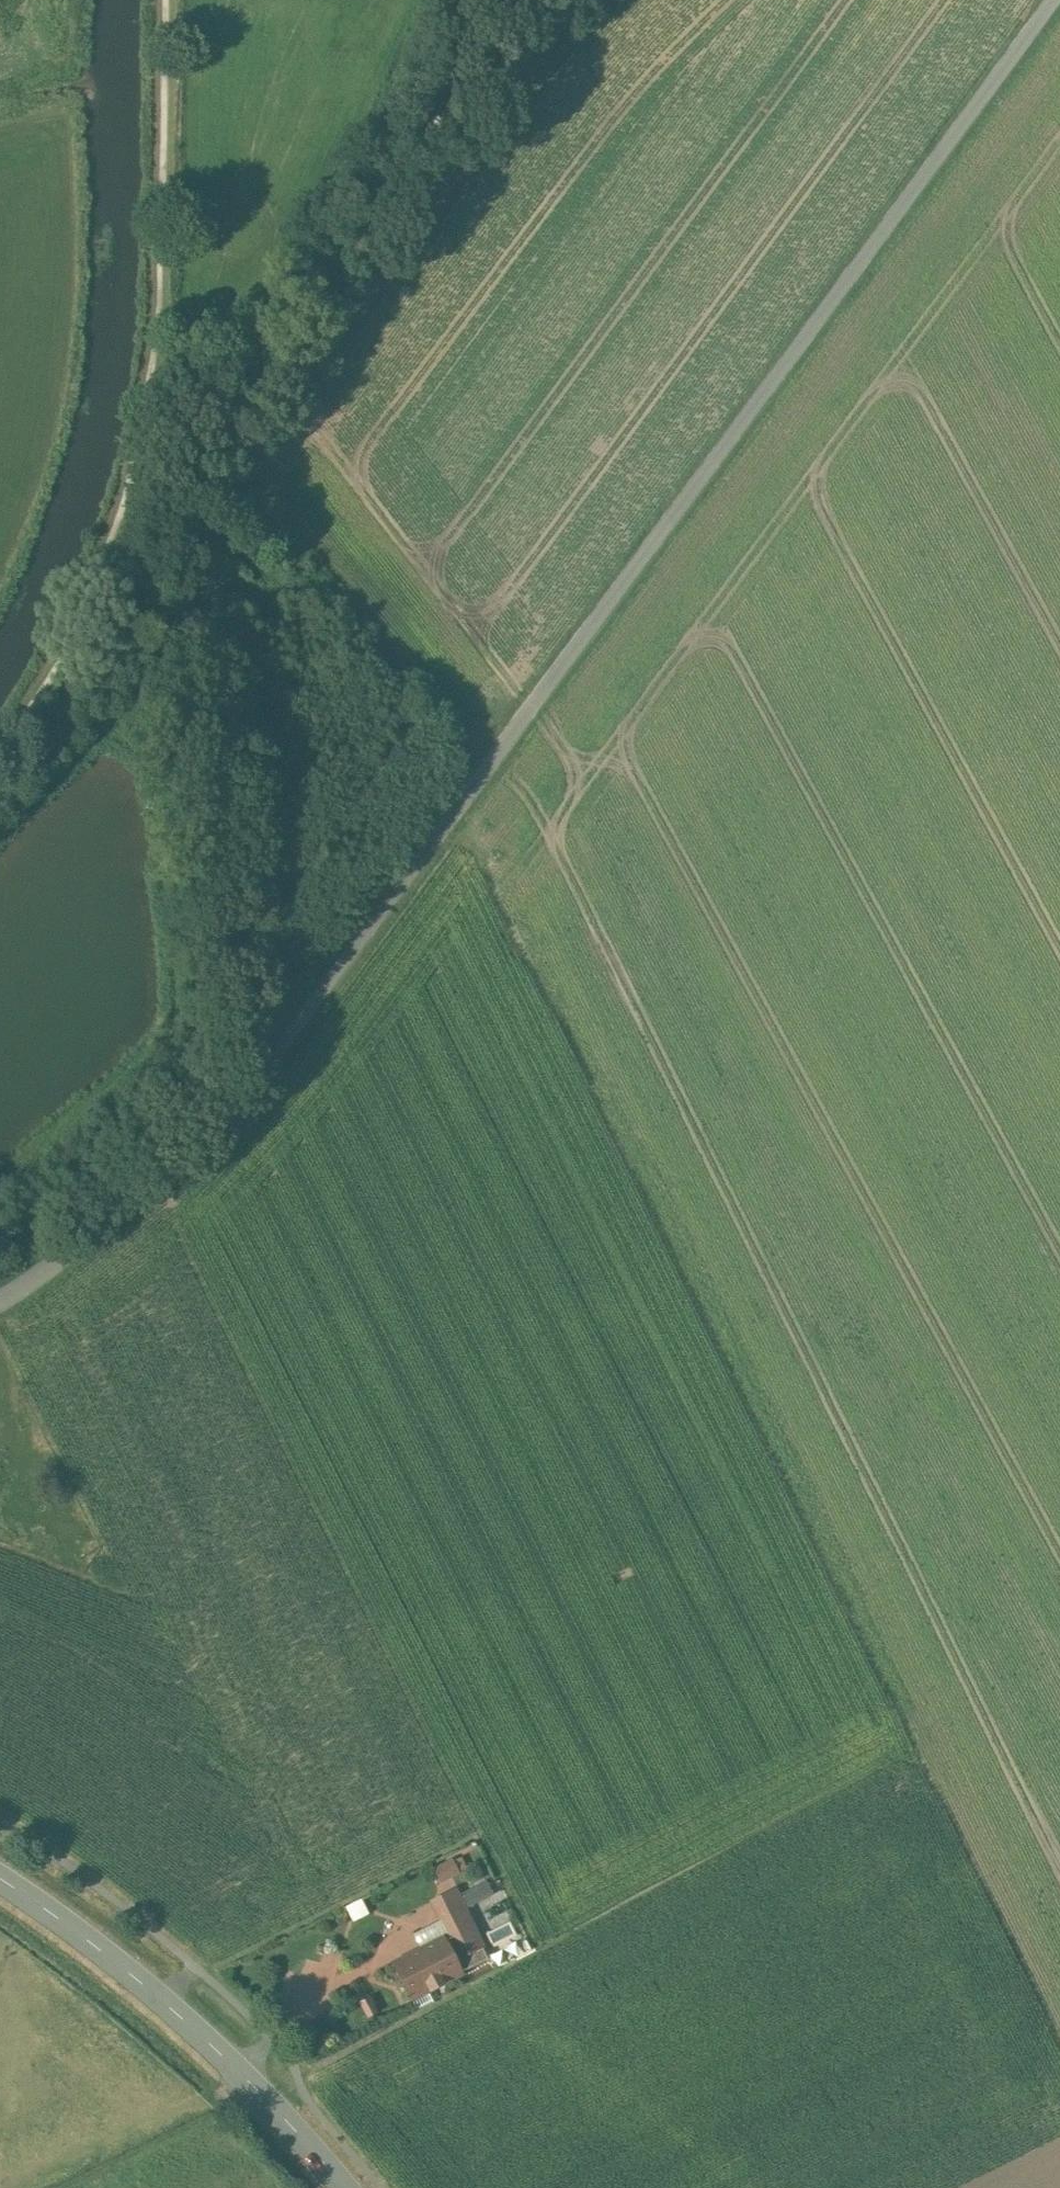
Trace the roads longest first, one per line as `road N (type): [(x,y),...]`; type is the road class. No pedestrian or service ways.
road 1 (unclassified): [(0,1301),(247,1101),(1053,0)]
road 2 (tertiary): [(0,1874),(170,2004),(344,2187)]

